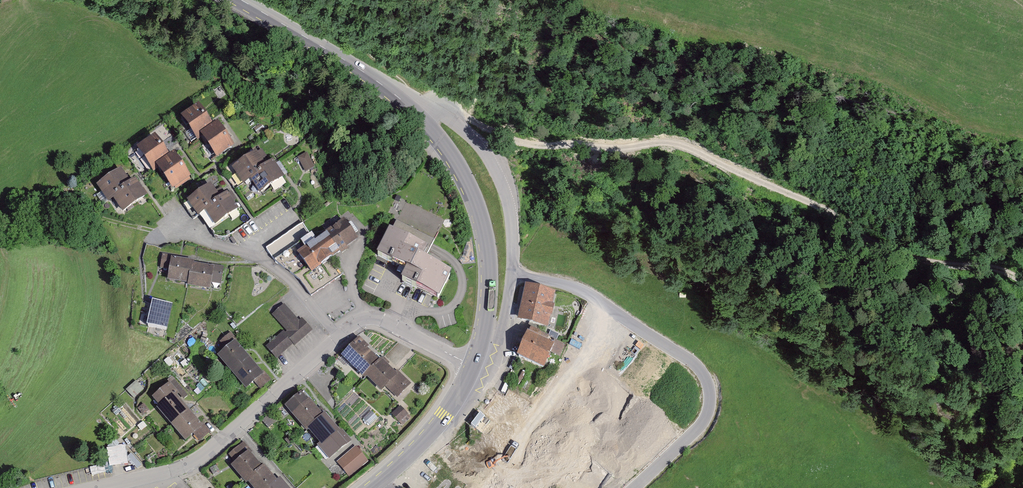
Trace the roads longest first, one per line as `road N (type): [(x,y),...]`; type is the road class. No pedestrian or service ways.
road 1 (track): [(1022,281),(876,246),(818,206),(687,147),(544,148),(450,112)]
road 2 (residential): [(634,487),(707,413),(701,371),(588,294),(512,275)]
road 3 (residential): [(339,337),(188,465),(97,487)]
road 4 (secondary): [(472,366),(486,314),(482,228),(457,166),(417,114)]
road 5 (residential): [(512,275),(510,211),(490,161),(450,112),(440,106),(417,114)]
road 6 (secondary): [(417,114),(242,0)]
road 7 (residential): [(339,337),(297,285),(256,258),(175,226)]
road 8 (secondary): [(366,487),(437,423),(472,366)]
road 9 (residential): [(472,366),(377,320),(339,337)]

